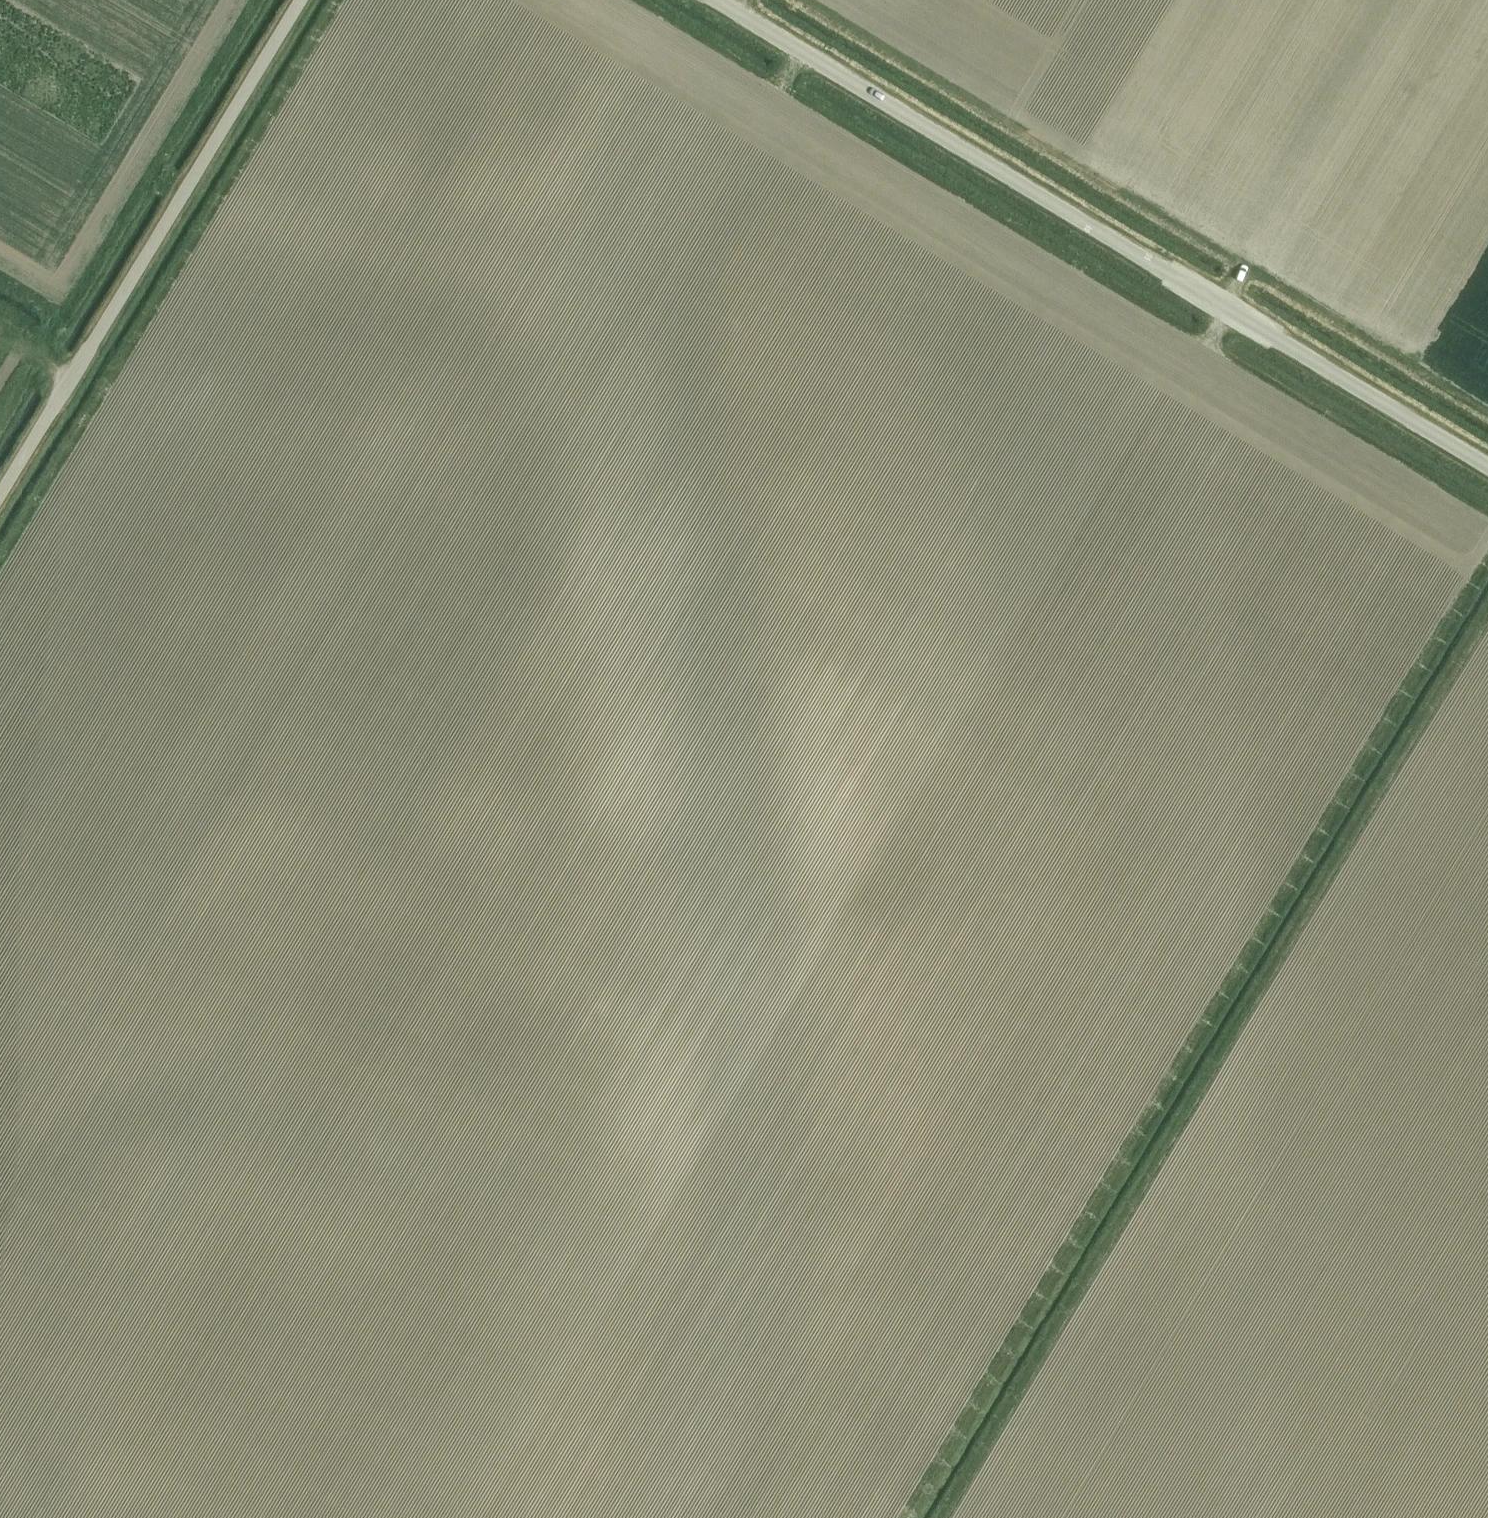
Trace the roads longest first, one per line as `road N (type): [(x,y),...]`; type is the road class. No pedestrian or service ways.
road 1 (unclassified): [(1487,452),(726,0)]
road 2 (unclassified): [(0,494),(300,0)]

